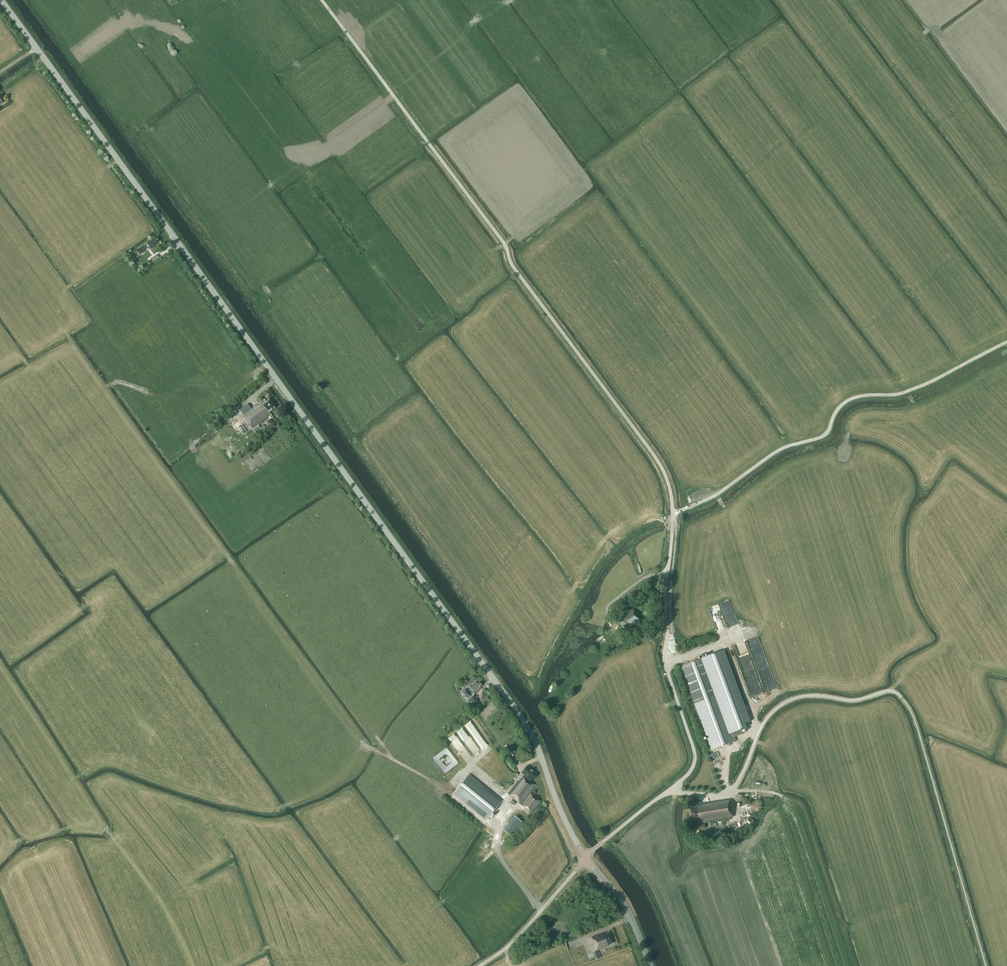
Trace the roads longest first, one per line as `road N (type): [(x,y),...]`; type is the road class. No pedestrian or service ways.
road 1 (tertiary): [(586,859),(527,726),(2,0)]
road 2 (unclassified): [(586,859),(670,791),(695,758),(664,652),(671,490),(502,239),(322,0)]
road 3 (track): [(1006,342),(898,395),(850,400),(823,437),(776,452),(673,515)]
road 4 (track): [(500,830),(364,745)]
road 5 (unclassified): [(480,965),(517,937),(586,859)]
road 6 (tertiary): [(650,965),(628,910),(586,859)]

